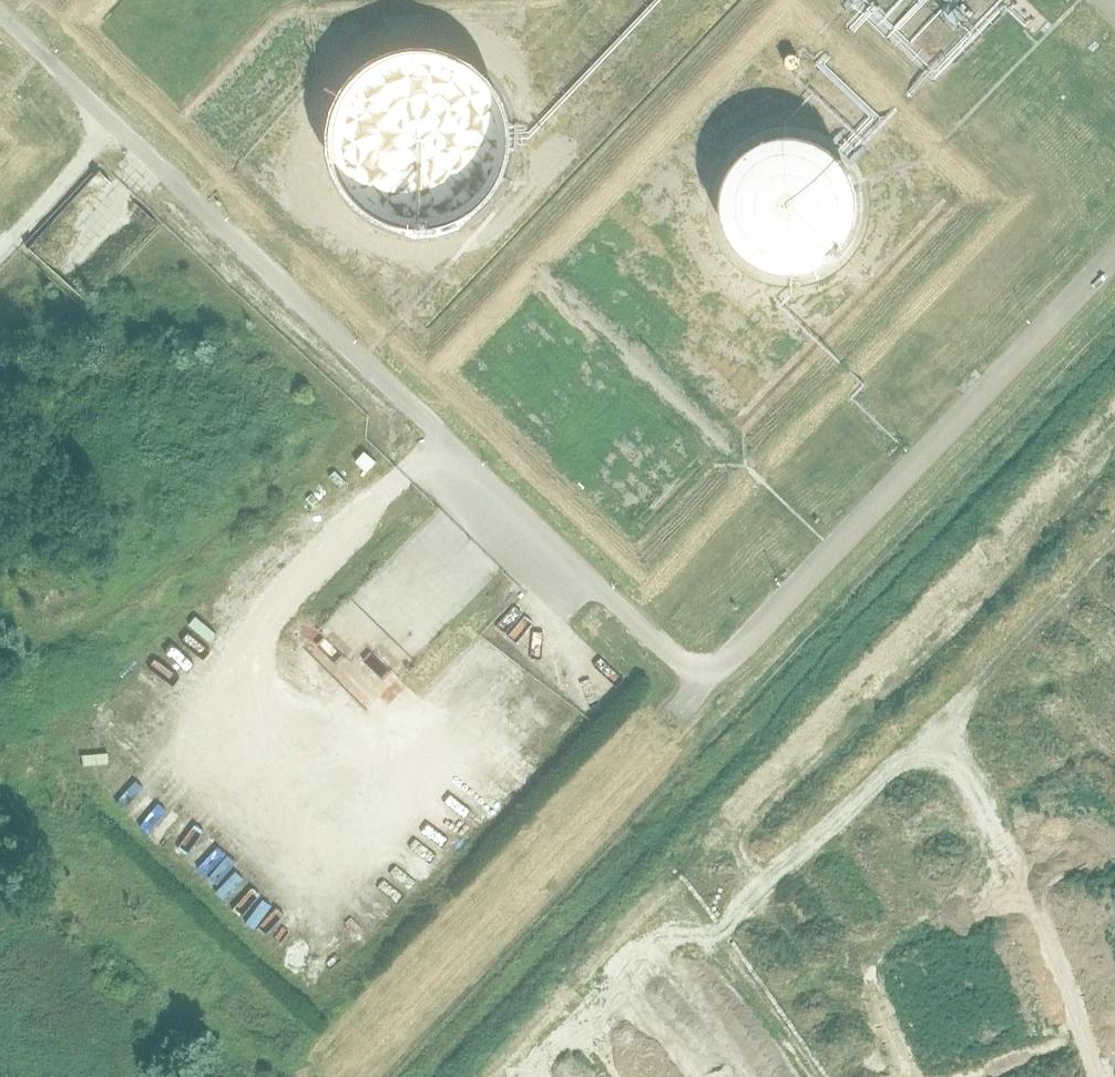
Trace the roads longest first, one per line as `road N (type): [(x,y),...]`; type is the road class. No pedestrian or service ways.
road 1 (unclassified): [(1114,246),(702,665),(680,657),(112,123)]
road 2 (unclassified): [(112,123),(0,241)]
road 3 (unclassified): [(112,123),(0,17)]

